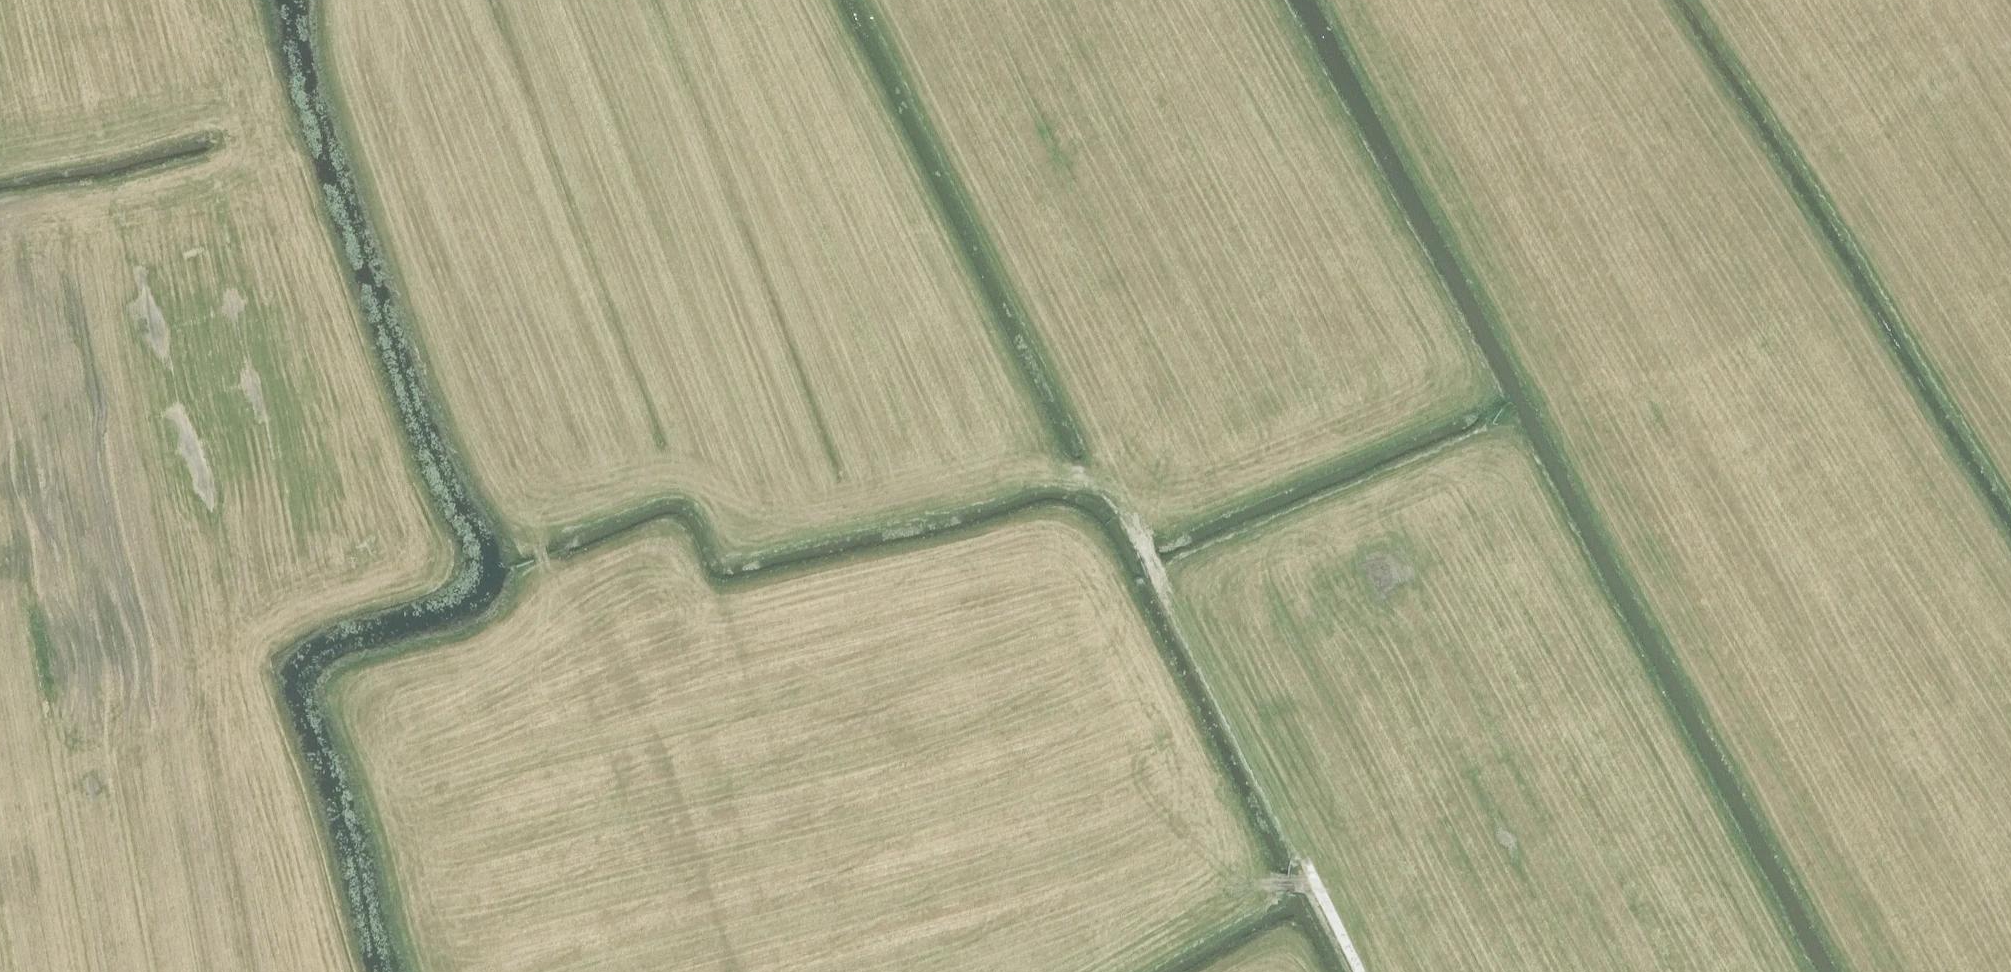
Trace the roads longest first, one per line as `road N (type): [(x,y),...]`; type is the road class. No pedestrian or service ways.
road 1 (track): [(1309,869),(1141,543),(1120,485),(1051,466)]

